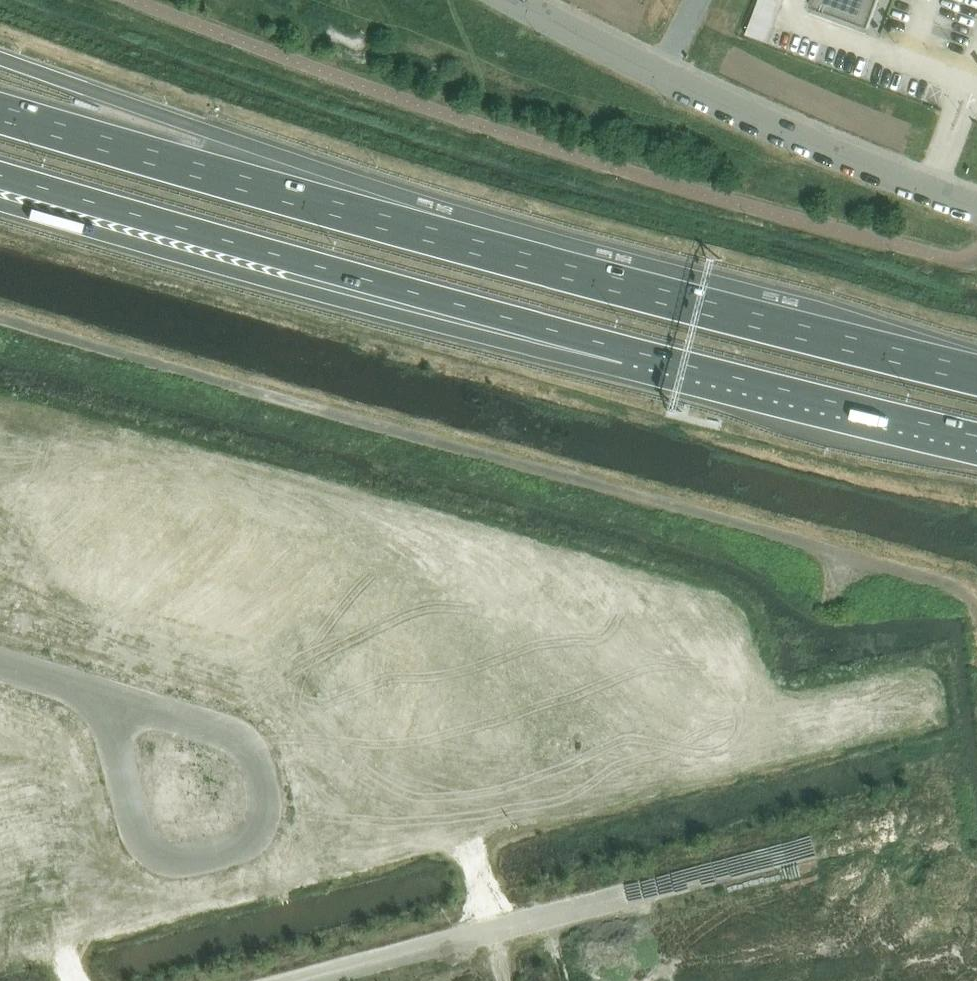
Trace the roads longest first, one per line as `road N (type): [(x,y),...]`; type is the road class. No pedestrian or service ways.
road 1 (track): [(0,319),(958,588),(976,617)]
road 2 (trunk): [(976,376),(0,114)]
road 3 (trunk): [(0,175),(631,351)]
road 4 (trunk): [(0,204),(284,286),(631,351)]
road 5 (unclassified): [(300,980),(908,821)]
road 6 (unclassified): [(976,209),(817,145),(519,0)]
road 7 (unclassified): [(116,703),(239,740),(261,763),(269,801),(262,824),(242,843),(161,857),(140,837),(111,722)]
road 8 (trunk): [(631,351),(976,438)]
road 9 (unclassified): [(0,666),(116,703)]

